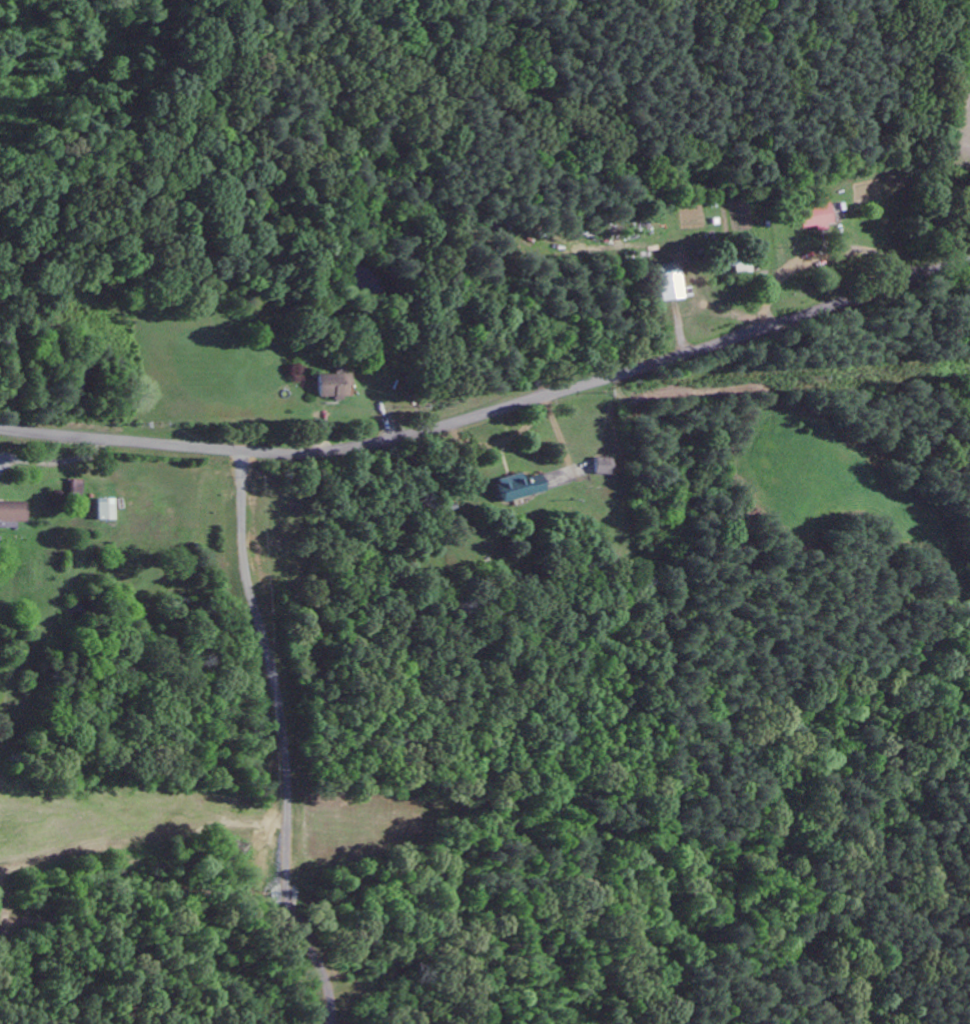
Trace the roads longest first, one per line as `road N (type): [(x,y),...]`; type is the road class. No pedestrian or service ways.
road 1 (residential): [(969,261),(380,440),(252,450),(0,425)]

